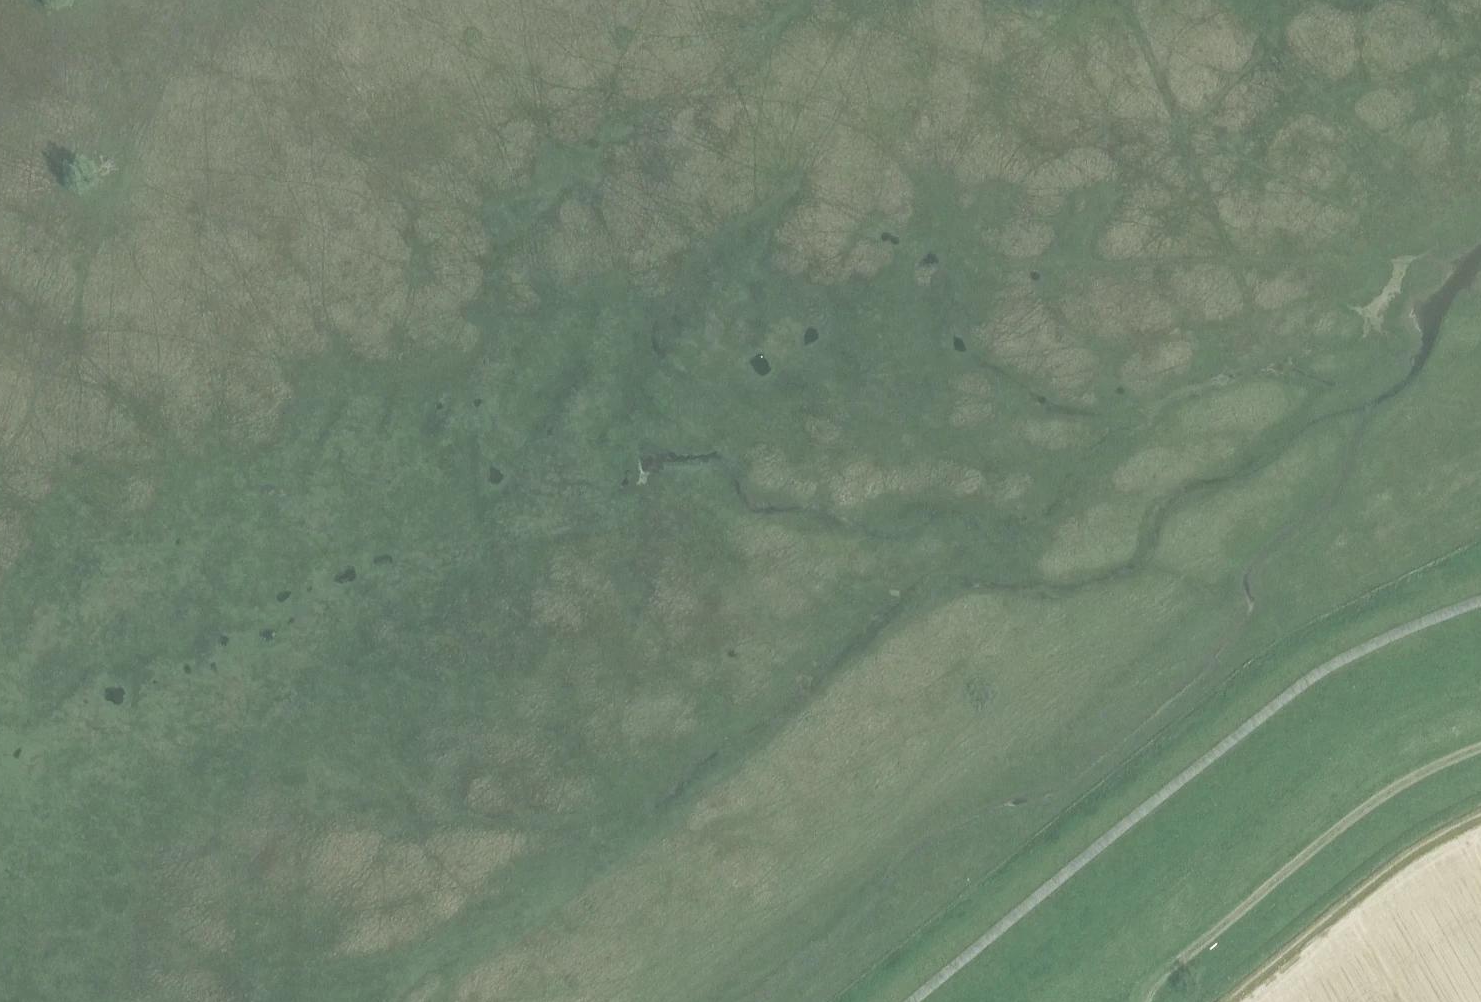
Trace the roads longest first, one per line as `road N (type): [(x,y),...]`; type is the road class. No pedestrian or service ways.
road 1 (track): [(1144,1001),(1172,967),(1340,829),(1386,796),(1480,749)]

